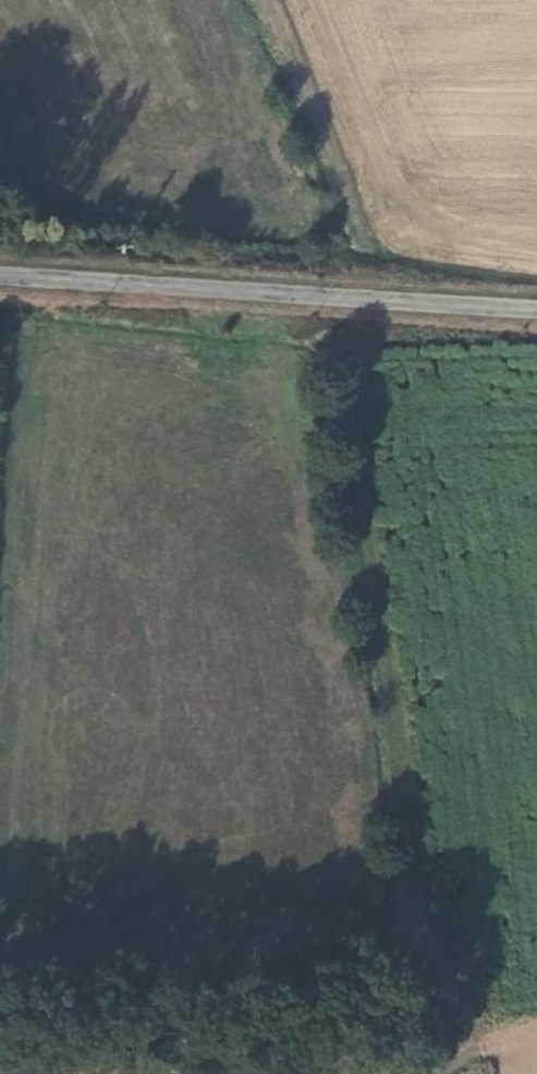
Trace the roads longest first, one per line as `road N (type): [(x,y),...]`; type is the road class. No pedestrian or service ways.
road 1 (unclassified): [(536,310),(0,276)]

